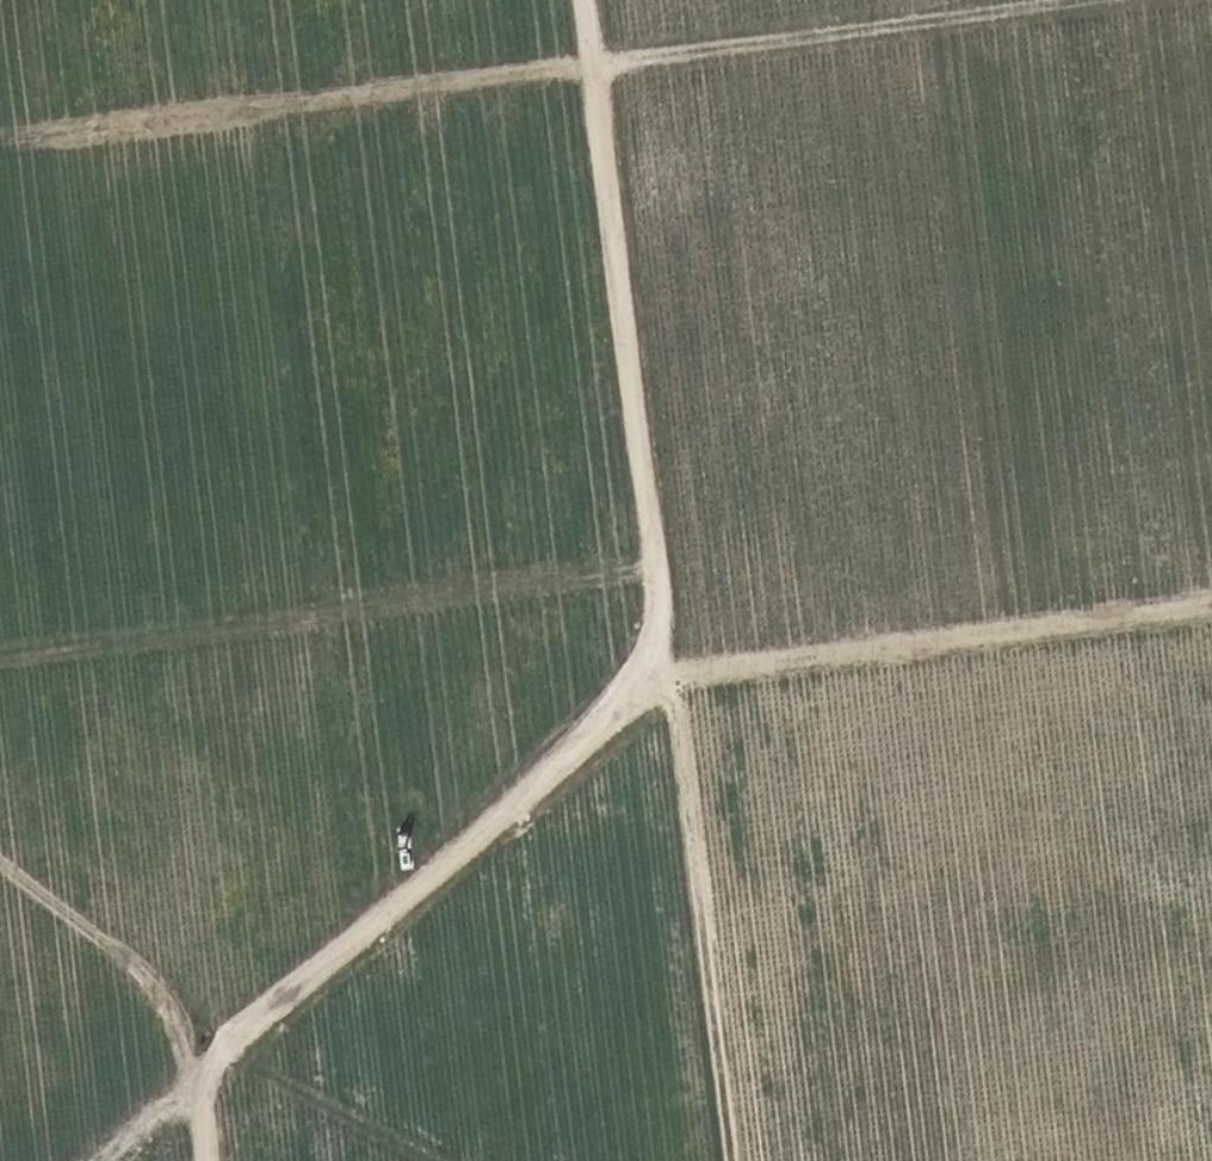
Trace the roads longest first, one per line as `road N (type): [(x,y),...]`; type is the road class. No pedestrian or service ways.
road 1 (track): [(583,0),(657,606),(643,669),(591,735),(104,1160)]
road 2 (track): [(207,1160),(197,1083),(164,989),(0,856)]

